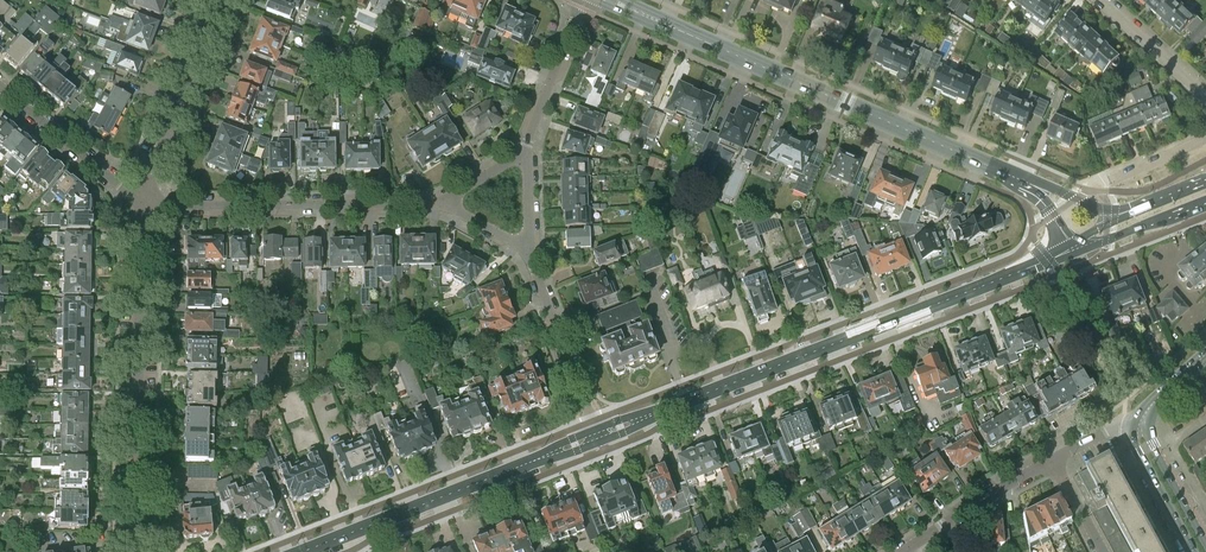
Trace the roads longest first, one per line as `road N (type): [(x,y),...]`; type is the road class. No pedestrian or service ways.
road 1 (tertiary): [(1044,191),(609,0)]
road 2 (secondary): [(1052,261),(645,419)]
road 3 (residential): [(136,551),(142,201)]
road 4 (residential): [(142,201),(448,203)]
road 5 (secondary): [(552,455),(306,551)]
road 6 (residential): [(142,201),(218,0)]
road 7 (residential): [(596,430),(525,248)]
road 8 (residential): [(142,201),(0,85)]
road 9 (residential): [(904,551),(1054,460)]
road 10 (residential): [(523,158),(582,0)]
road 11 (tertiary): [(1141,421),(1138,452),(1193,551)]
road 12 (residential): [(1205,95),(1102,0)]
road 13 (tertiary): [(1205,542),(1141,421)]
road 14 (secondary): [(1083,251),(1205,200)]

